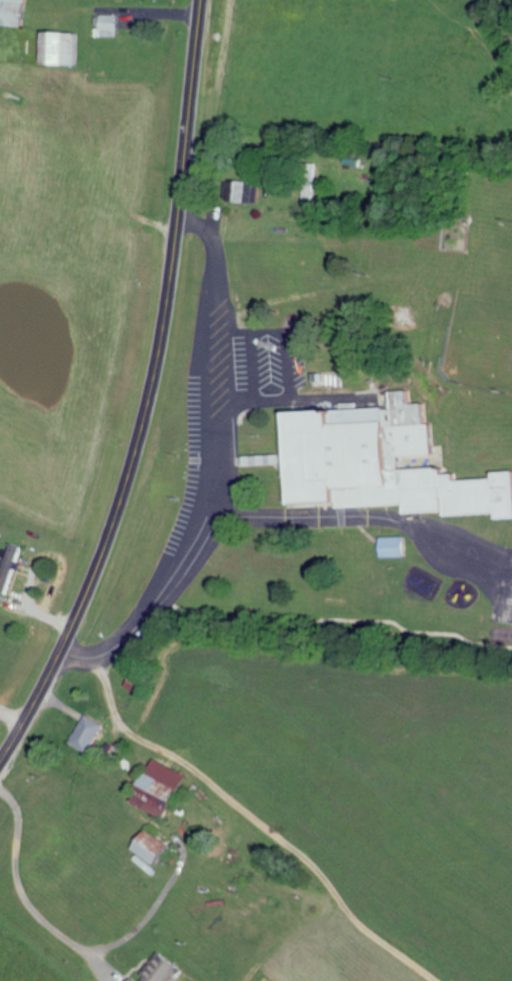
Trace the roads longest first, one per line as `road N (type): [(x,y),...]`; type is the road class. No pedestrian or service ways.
road 1 (primary): [(0,759),(88,584),(142,420),(176,234),(202,0)]
road 2 (residential): [(179,206),(208,236),(216,262),(230,450),(221,512),(191,571),(131,636),(98,656),(51,666)]

